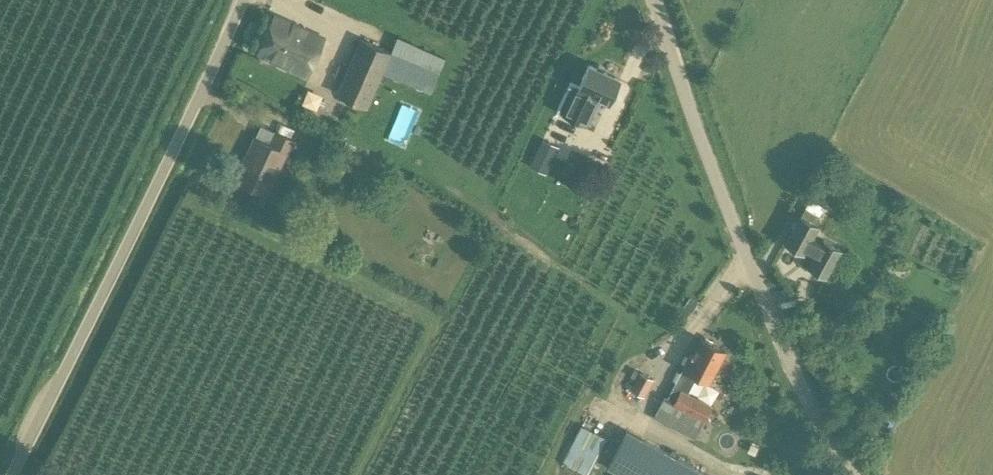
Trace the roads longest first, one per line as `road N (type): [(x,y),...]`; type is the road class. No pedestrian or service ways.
road 1 (unclassified): [(12,474),(242,0)]
road 2 (unclassified): [(855,474),(837,455),(773,322),(654,0)]

